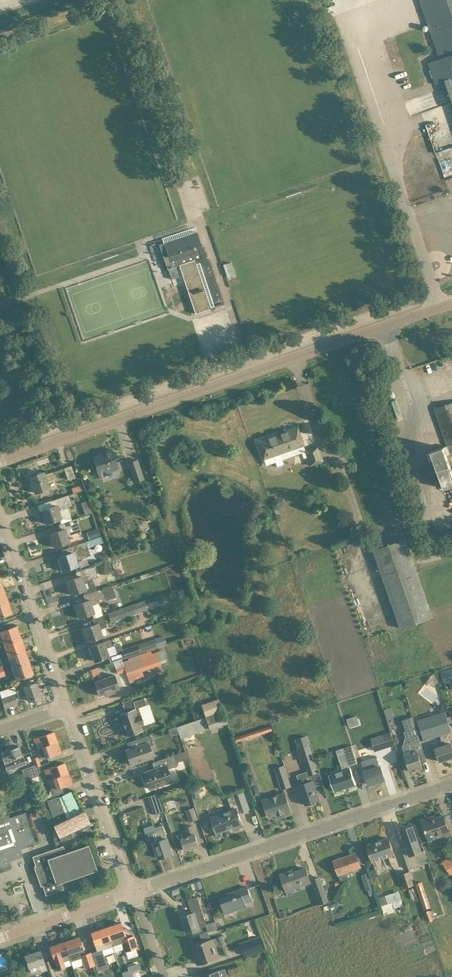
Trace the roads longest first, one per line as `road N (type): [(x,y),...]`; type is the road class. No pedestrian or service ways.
road 1 (residential): [(133,892),(451,783)]
road 2 (tertiary): [(0,462),(296,358)]
road 3 (residential): [(394,626),(296,358)]
road 4 (residential): [(67,707),(0,515)]
road 5 (residential): [(133,892),(67,707)]
road 6 (tertiary): [(296,358),(451,304)]
road 7 (residential): [(0,938),(133,892)]

